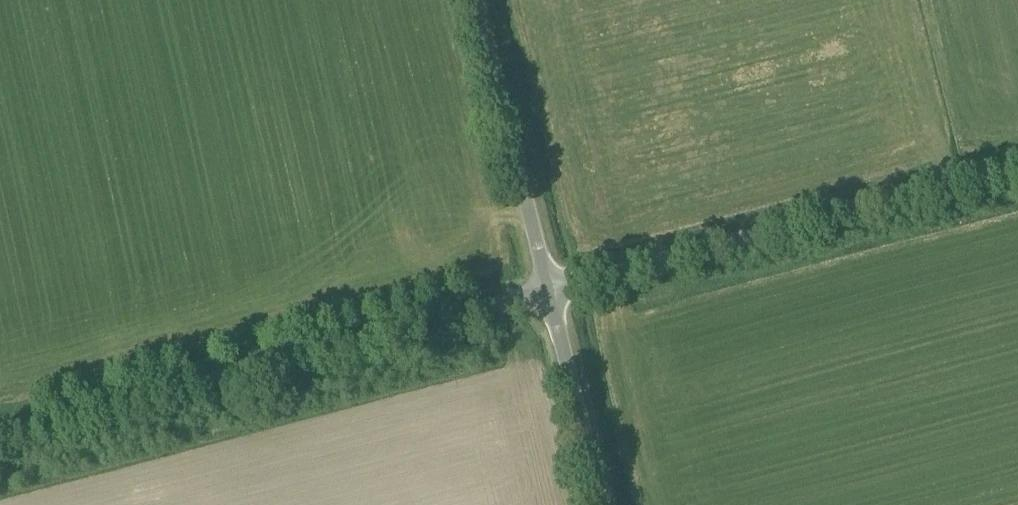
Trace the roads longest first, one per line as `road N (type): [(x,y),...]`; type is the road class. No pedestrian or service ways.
road 1 (unclassified): [(0,434),(547,290)]
road 2 (unclassified): [(547,290),(1017,166)]
road 3 (unclassified): [(547,290),(475,0)]
road 4 (unclassified): [(601,504),(547,290)]

